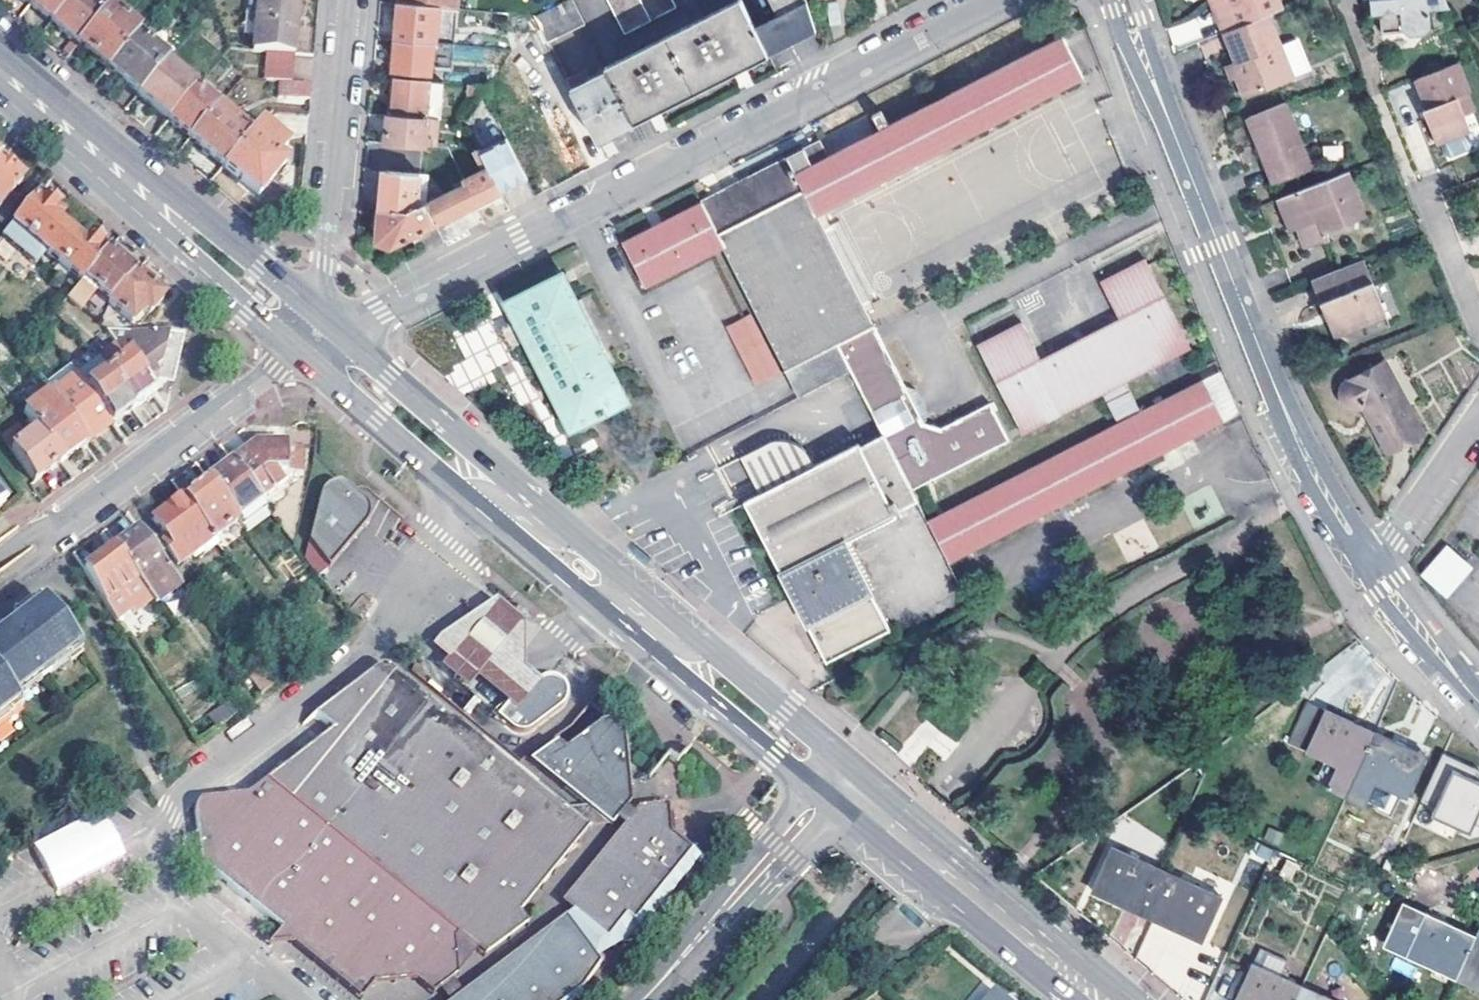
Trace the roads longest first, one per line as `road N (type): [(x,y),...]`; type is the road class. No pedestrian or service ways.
road 1 (residential): [(318,342),(983,0)]
road 2 (residential): [(1365,556),(1299,441),(1142,54)]
road 3 (secondary): [(318,342),(0,72)]
road 4 (secondary): [(628,607),(318,342)]
road 5 (residential): [(318,342),(349,0)]
road 6 (secondary): [(1102,999),(845,785)]
road 7 (residential): [(318,342),(46,535)]
road 8 (secondary): [(628,607),(845,785)]
road 9 (residential): [(1478,700),(1365,556)]
road 10 (residential): [(1365,556),(1391,536),(1478,414)]
road 11 (residential): [(735,902),(845,785)]
road 12 (residential): [(1478,313),(1427,195),(1430,177)]
road 13 (residential): [(735,902),(644,999)]

